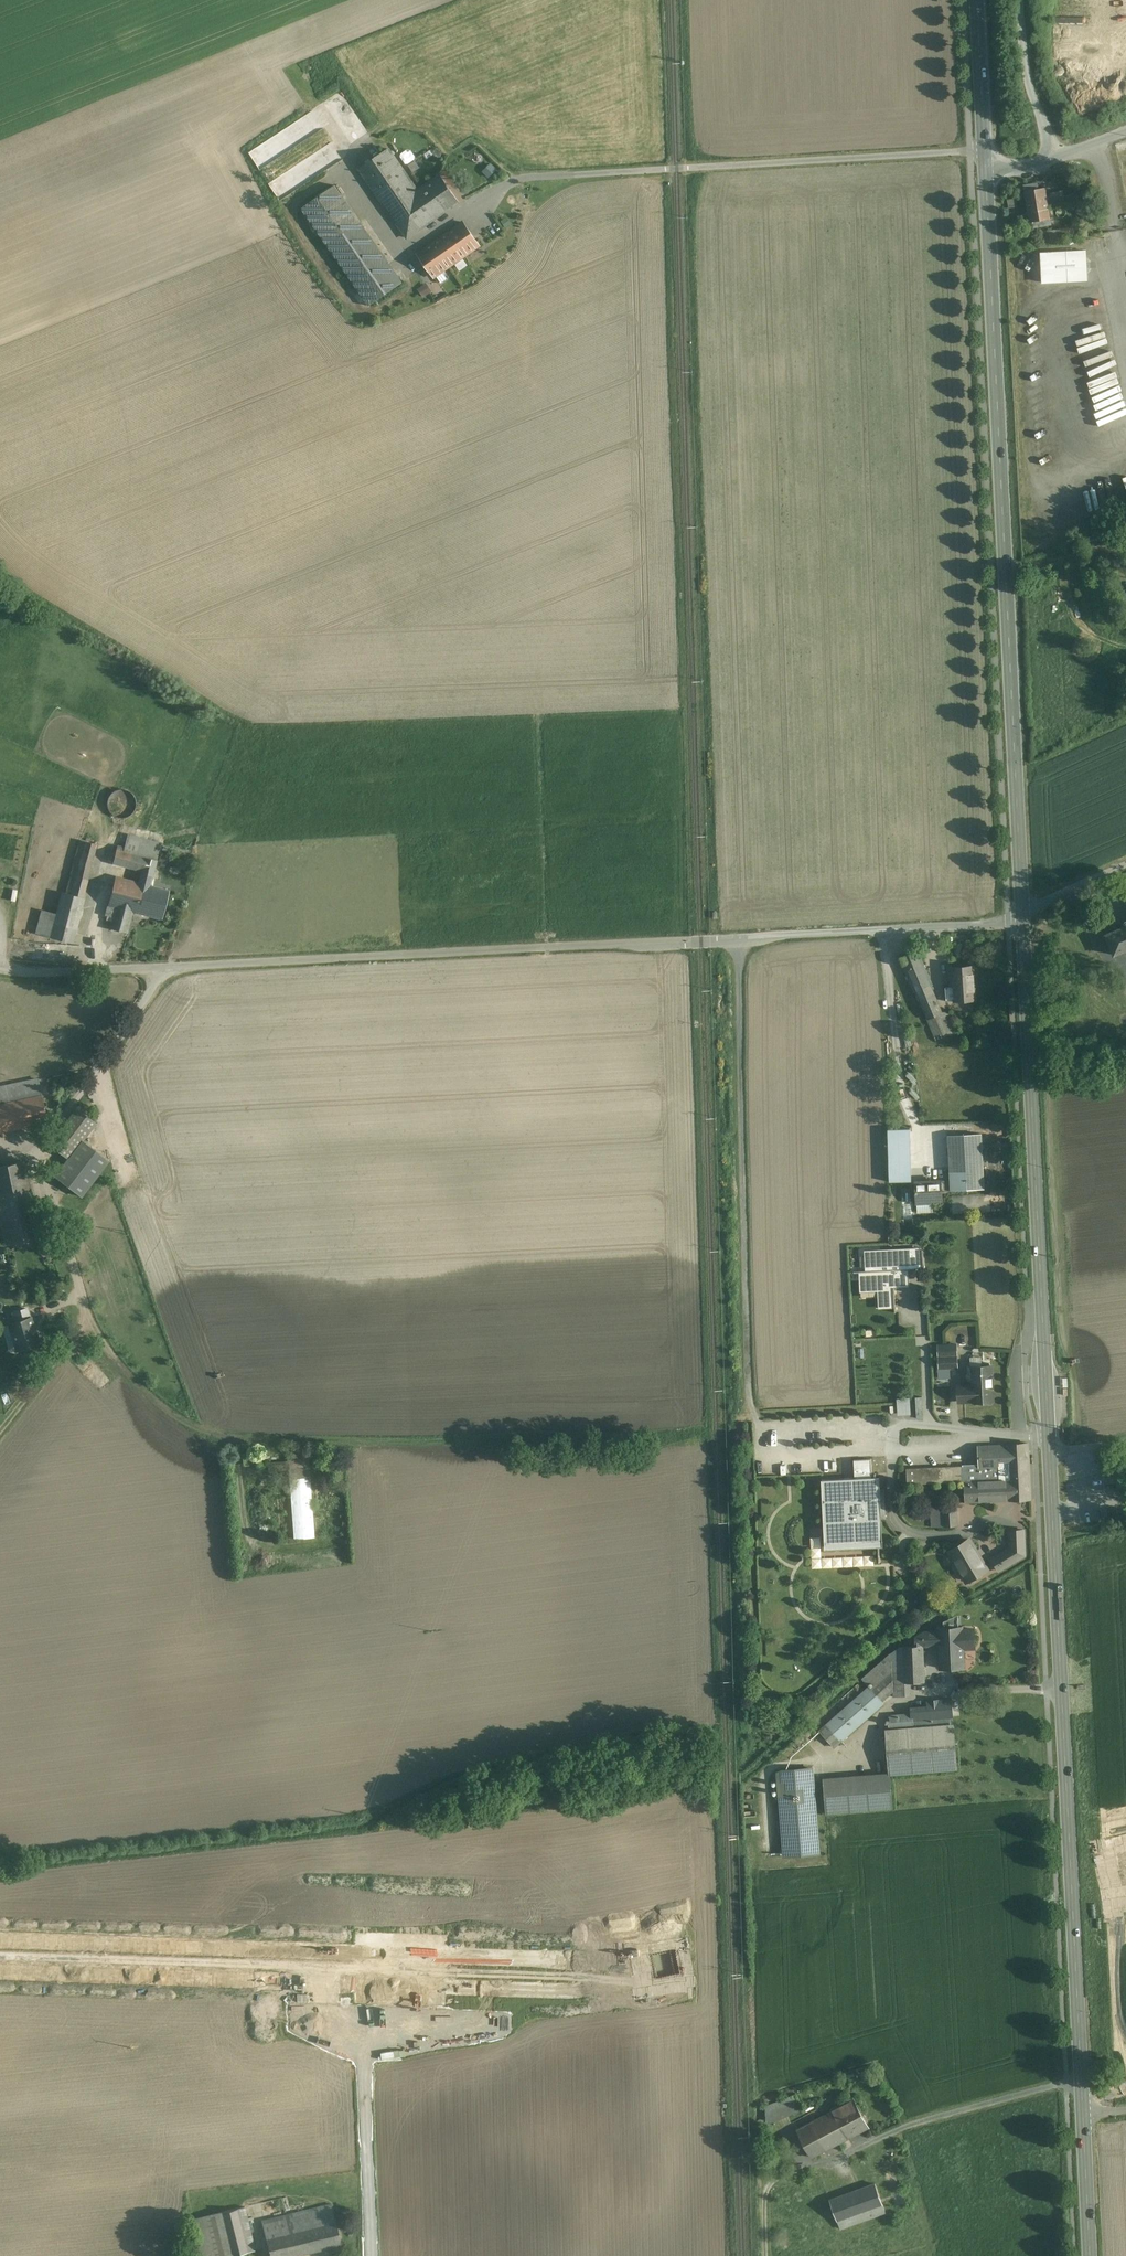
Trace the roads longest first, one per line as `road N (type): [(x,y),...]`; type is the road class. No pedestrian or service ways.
road 1 (unclassified): [(0,970),(740,941),(1008,921),(1022,913)]
road 2 (secondary): [(986,160),(1022,913)]
road 3 (secondary): [(1050,1453),(1083,2113)]
road 4 (secondary): [(1022,913),(1050,1453)]
road 5 (track): [(740,941),(748,1382),(750,1404),(771,1440)]
road 6 (track): [(477,1440),(208,1434),(159,1404),(86,1315)]
road 7 (track): [(1066,2083),(901,2130),(777,2181),(766,2202),(767,2255)]
road 8 (secondary): [(977,0),(986,160)]
road 9 (track): [(0,1432),(86,1315)]
road 10 (unclassified): [(1125,133),(1040,165),(986,160)]
road 11 (secondary): [(1083,2113),(1090,2255)]

